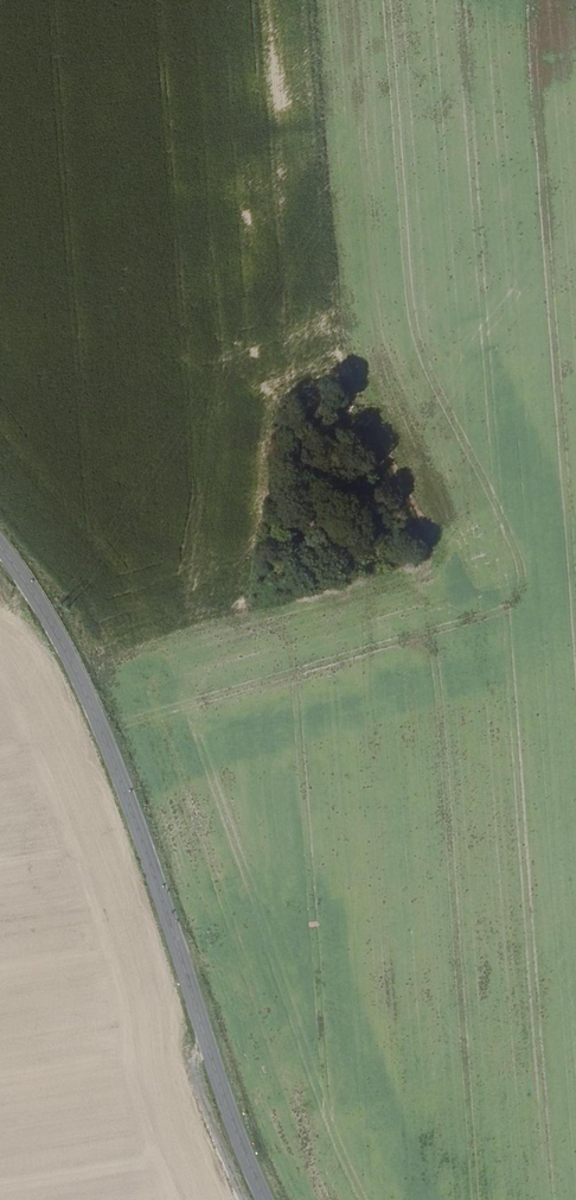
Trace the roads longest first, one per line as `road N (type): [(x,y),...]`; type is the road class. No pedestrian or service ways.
road 1 (secondary): [(0,551),(64,653),(94,720),(261,1199)]

